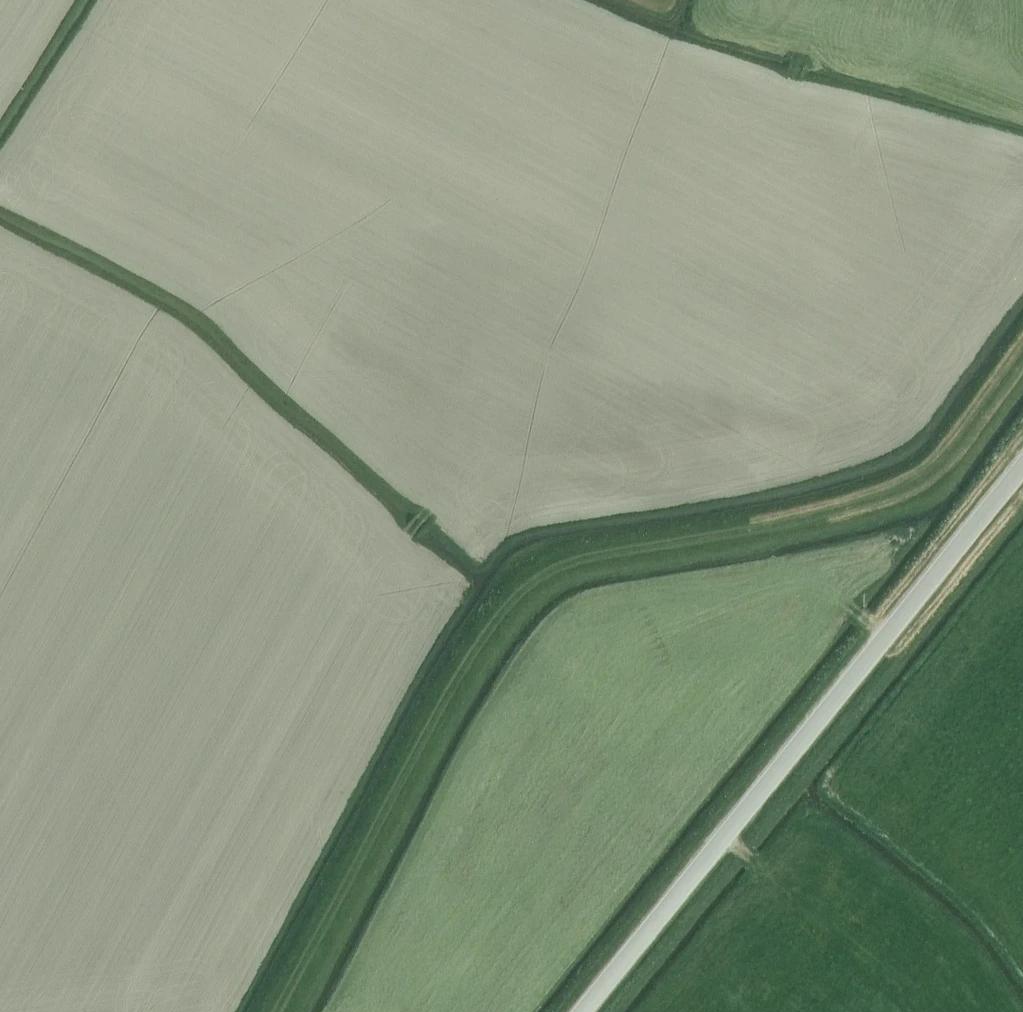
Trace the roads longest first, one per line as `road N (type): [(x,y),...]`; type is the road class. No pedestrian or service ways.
road 1 (track): [(1022,356),(942,460),(887,494),(791,520),(602,553),(536,577),(484,635),(450,689),(276,1011)]
road 2 (tertiary): [(581,1011),(1022,466)]

